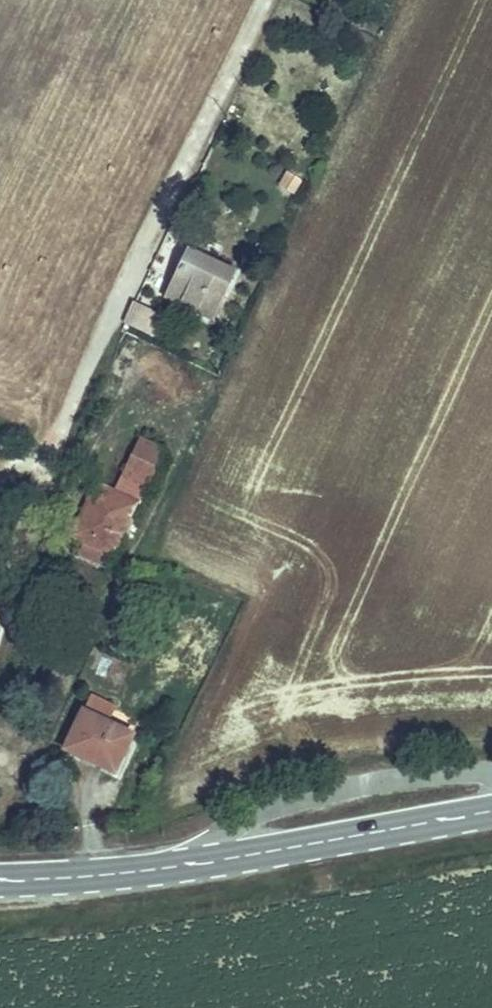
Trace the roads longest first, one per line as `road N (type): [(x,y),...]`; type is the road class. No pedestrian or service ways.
road 1 (track): [(0,617),(64,418),(261,0)]
road 2 (secondary): [(491,812),(203,864),(0,880)]

